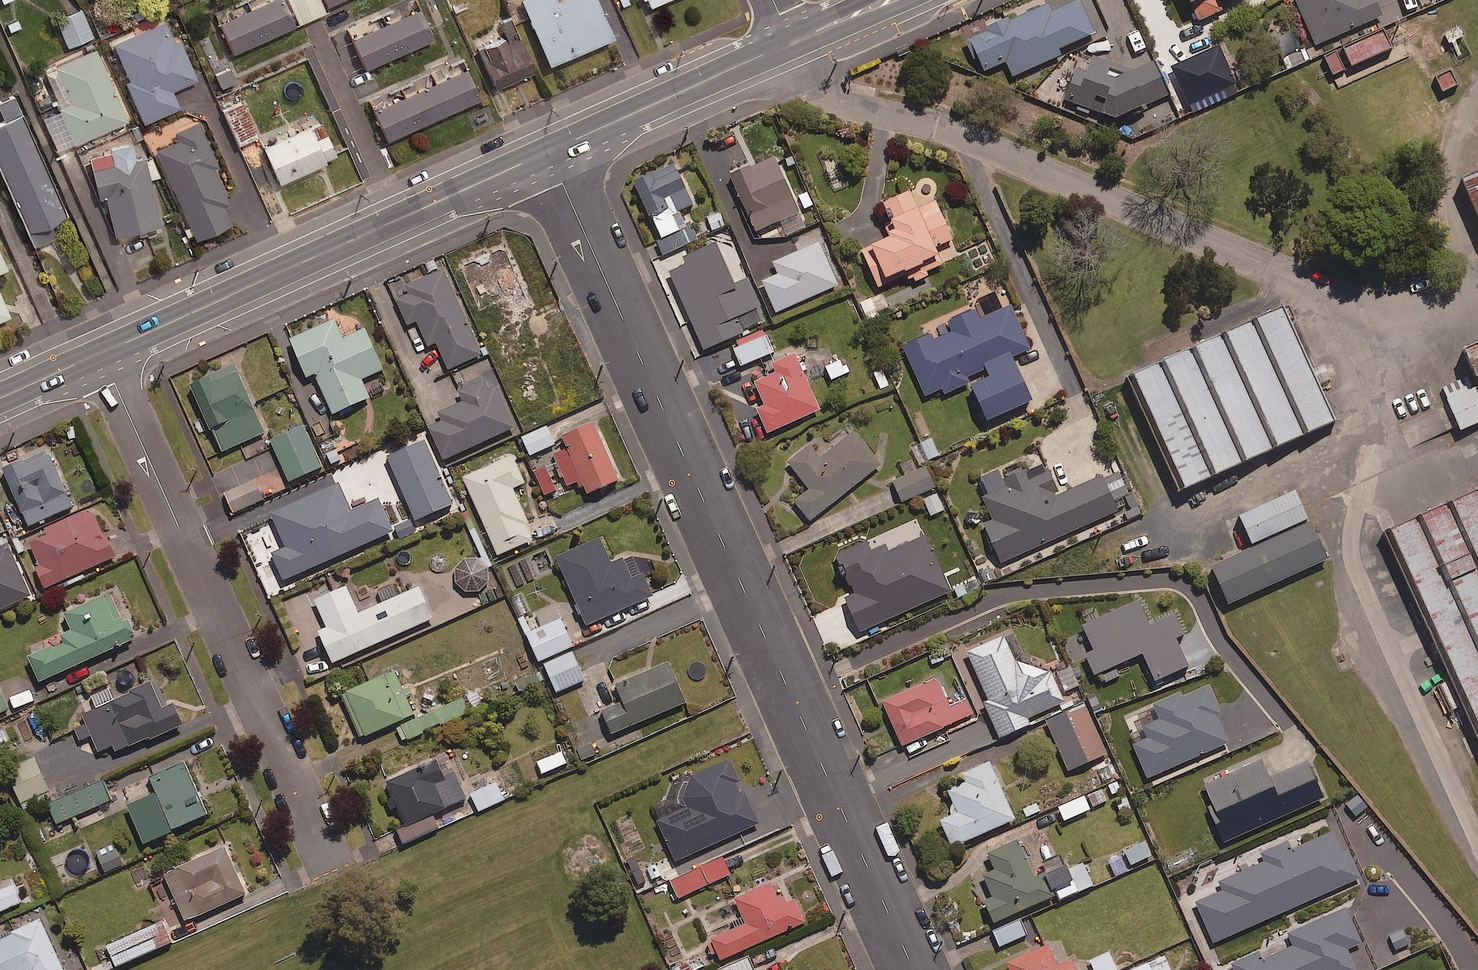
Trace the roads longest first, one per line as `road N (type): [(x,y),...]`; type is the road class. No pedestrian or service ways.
road 1 (residential): [(913,969),(548,152)]
road 2 (residential): [(324,853),(101,354)]
road 3 (secondary): [(548,152),(101,354)]
road 4 (secondary): [(791,42),(548,152)]

